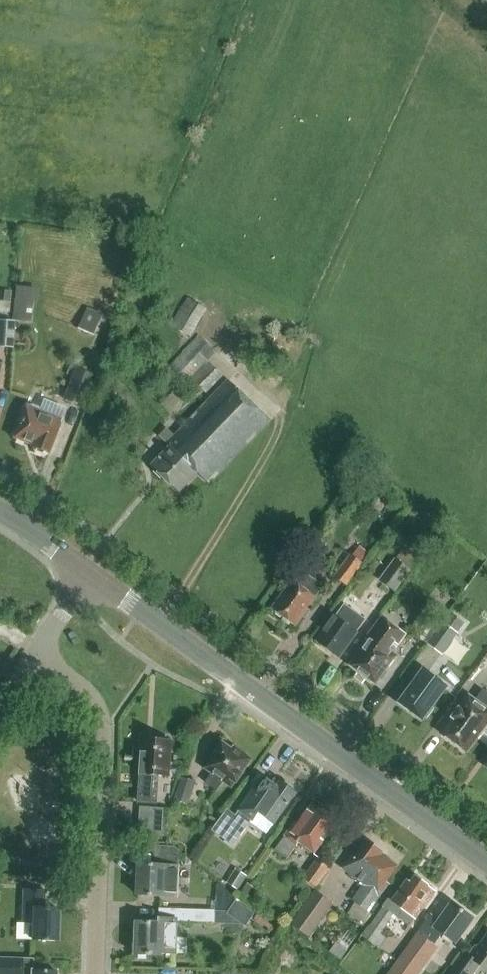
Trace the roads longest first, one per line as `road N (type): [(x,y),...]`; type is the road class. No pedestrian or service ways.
road 1 (tertiary): [(486,863),(91,575)]
road 2 (residential): [(95,973),(97,710),(79,684),(34,652)]

